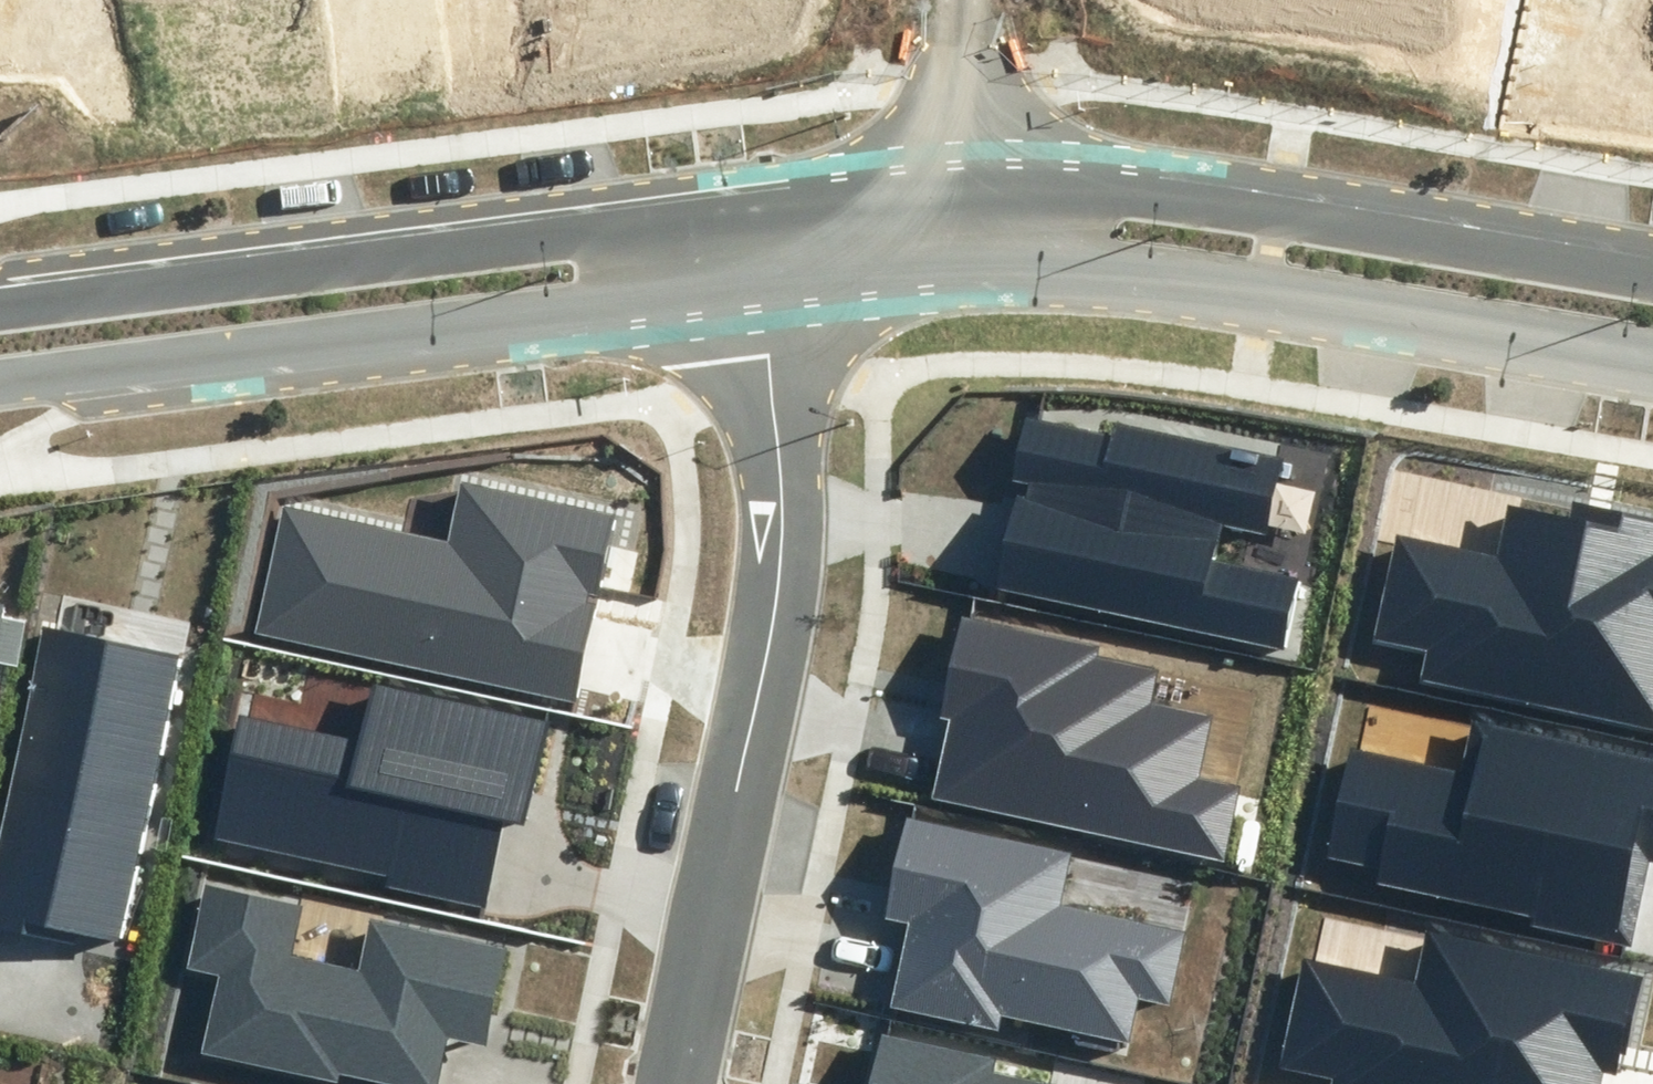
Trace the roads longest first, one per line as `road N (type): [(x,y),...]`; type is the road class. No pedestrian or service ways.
road 1 (residential): [(675,1083),(777,612),(782,478),(763,278)]
road 2 (tertiary): [(763,278),(0,380)]
road 3 (tertiary): [(0,307),(759,209)]
road 4 (tertiary): [(983,189),(1139,188),(1652,271)]
road 5 (tertiary): [(1652,360),(1262,294),(992,265)]
road 6 (tertiary): [(992,265),(763,278)]
road 7 (tertiary): [(759,209),(983,189)]
road 8 (residential): [(962,0),(983,189)]

